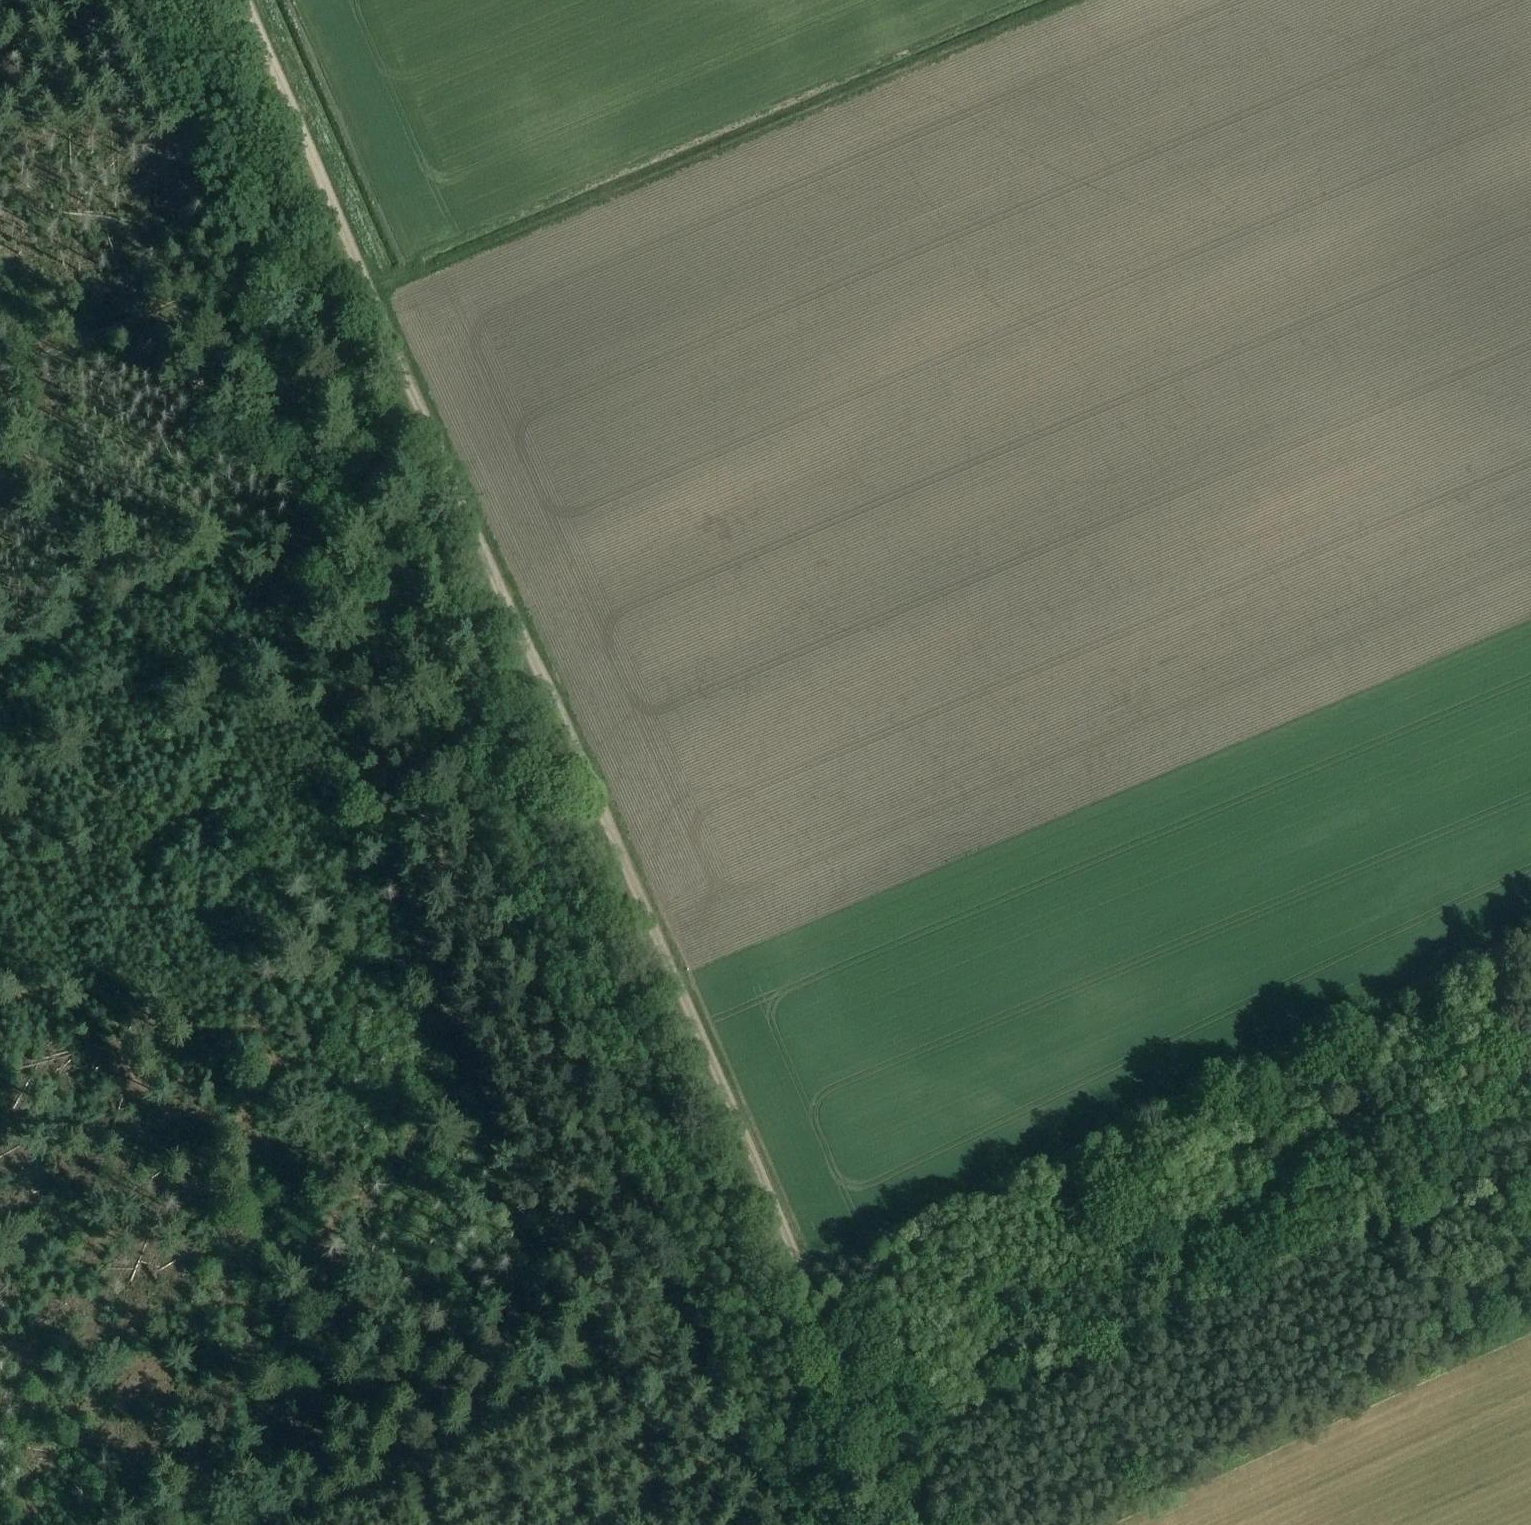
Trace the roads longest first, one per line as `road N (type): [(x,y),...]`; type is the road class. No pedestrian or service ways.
road 1 (track): [(922,1524),(852,1390),(343,235)]
road 2 (track): [(0,372),(343,235)]
road 3 (track): [(343,235),(240,0)]

